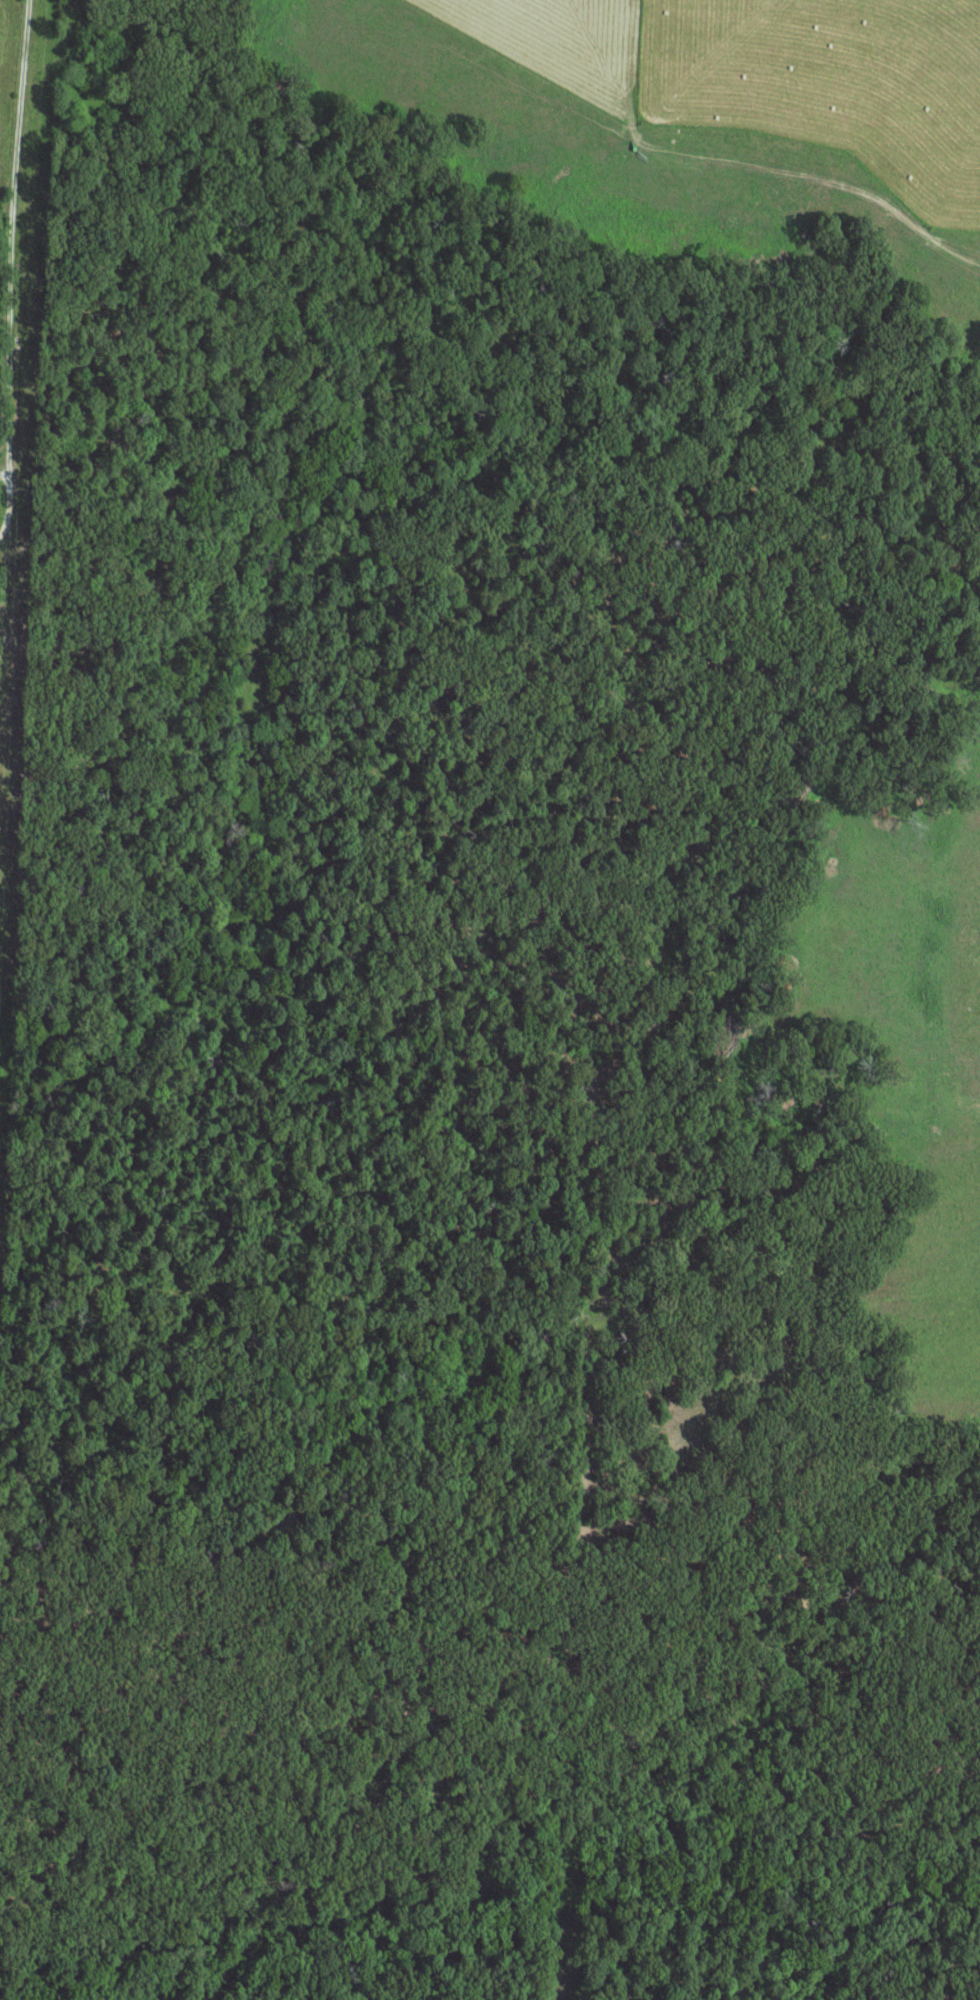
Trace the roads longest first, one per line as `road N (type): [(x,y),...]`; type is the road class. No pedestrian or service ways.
road 1 (residential): [(0,1057),(13,310),(33,0)]

